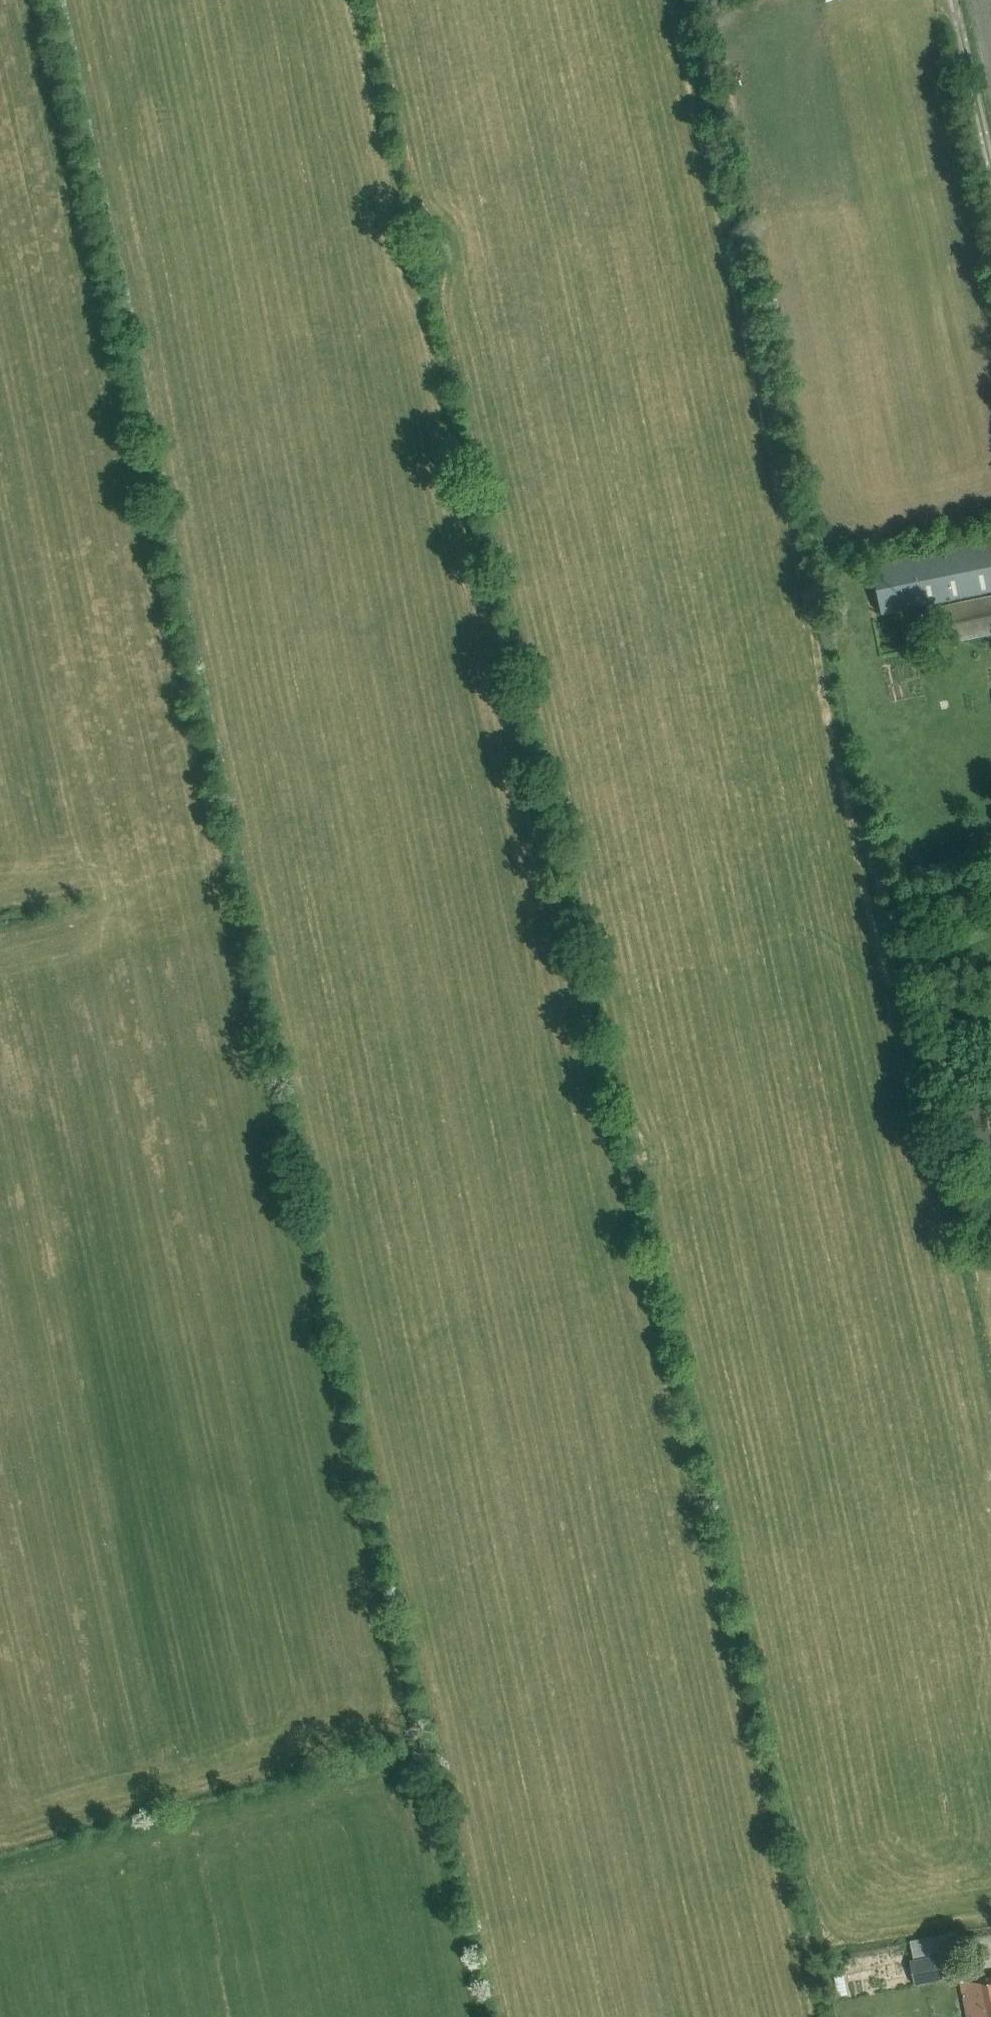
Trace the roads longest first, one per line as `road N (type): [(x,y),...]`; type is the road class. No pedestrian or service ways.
road 1 (track): [(990,160),(956,0)]

